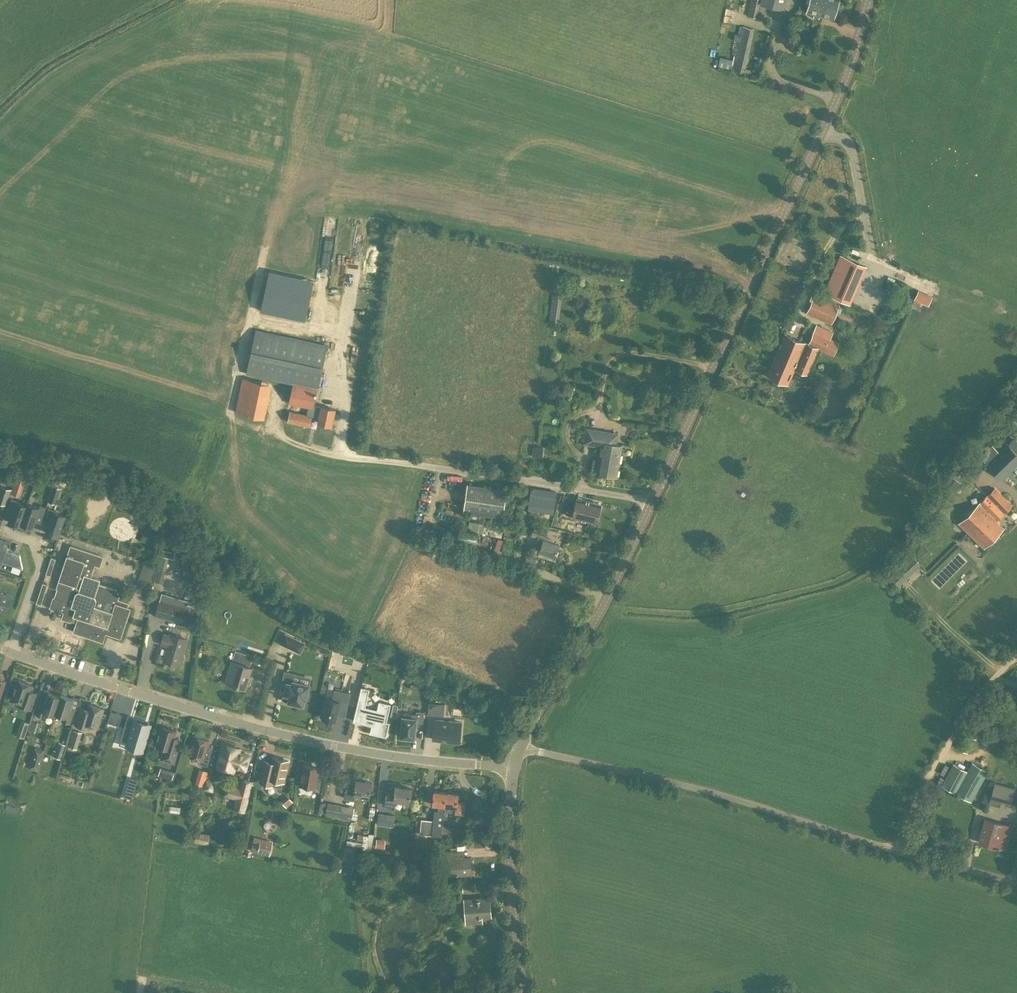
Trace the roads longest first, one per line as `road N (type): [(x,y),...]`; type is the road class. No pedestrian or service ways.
road 1 (unclassified): [(653,499),(838,94),(868,0)]
road 2 (unclassified): [(512,766),(386,755),(258,728),(10,651)]
road 3 (unclassified): [(1016,882),(644,773),(521,747)]
road 4 (unclassified): [(653,499),(347,455)]
road 5 (unclassified): [(521,747),(597,619),(653,499)]
road 6 (track): [(896,850),(949,742),(1016,656)]
road 7 (unclassified): [(524,992),(514,937),(512,766)]
road 8 (residential): [(10,651),(40,566),(33,542),(0,531)]

